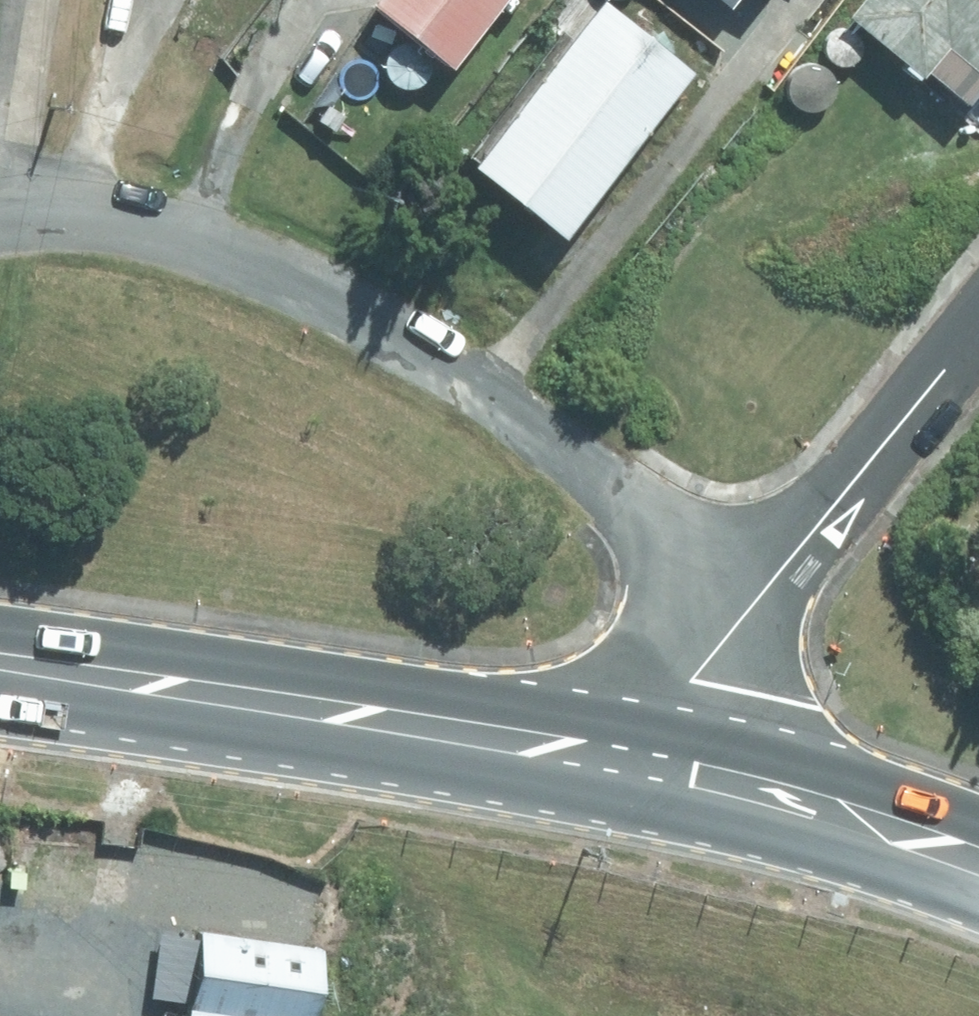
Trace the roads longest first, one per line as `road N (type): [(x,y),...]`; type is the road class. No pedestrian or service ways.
road 1 (residential): [(0,219),(14,214),(183,239),(380,327),(477,394)]
road 2 (primary): [(659,1015),(578,947),(485,887),(238,788)]
road 3 (residential): [(250,706),(277,528),(316,452),(362,421),(477,394)]
road 4 (primary): [(613,757),(854,818),(978,866)]
road 5 (primary): [(250,706),(613,757)]
road 6 (residential): [(477,394),(768,596)]
road 7 (residential): [(978,327),(768,596)]
road 8 (primary): [(0,676),(250,706)]
road 9 (primary): [(238,788),(0,719)]
road 10 (residential): [(768,596),(613,757)]

